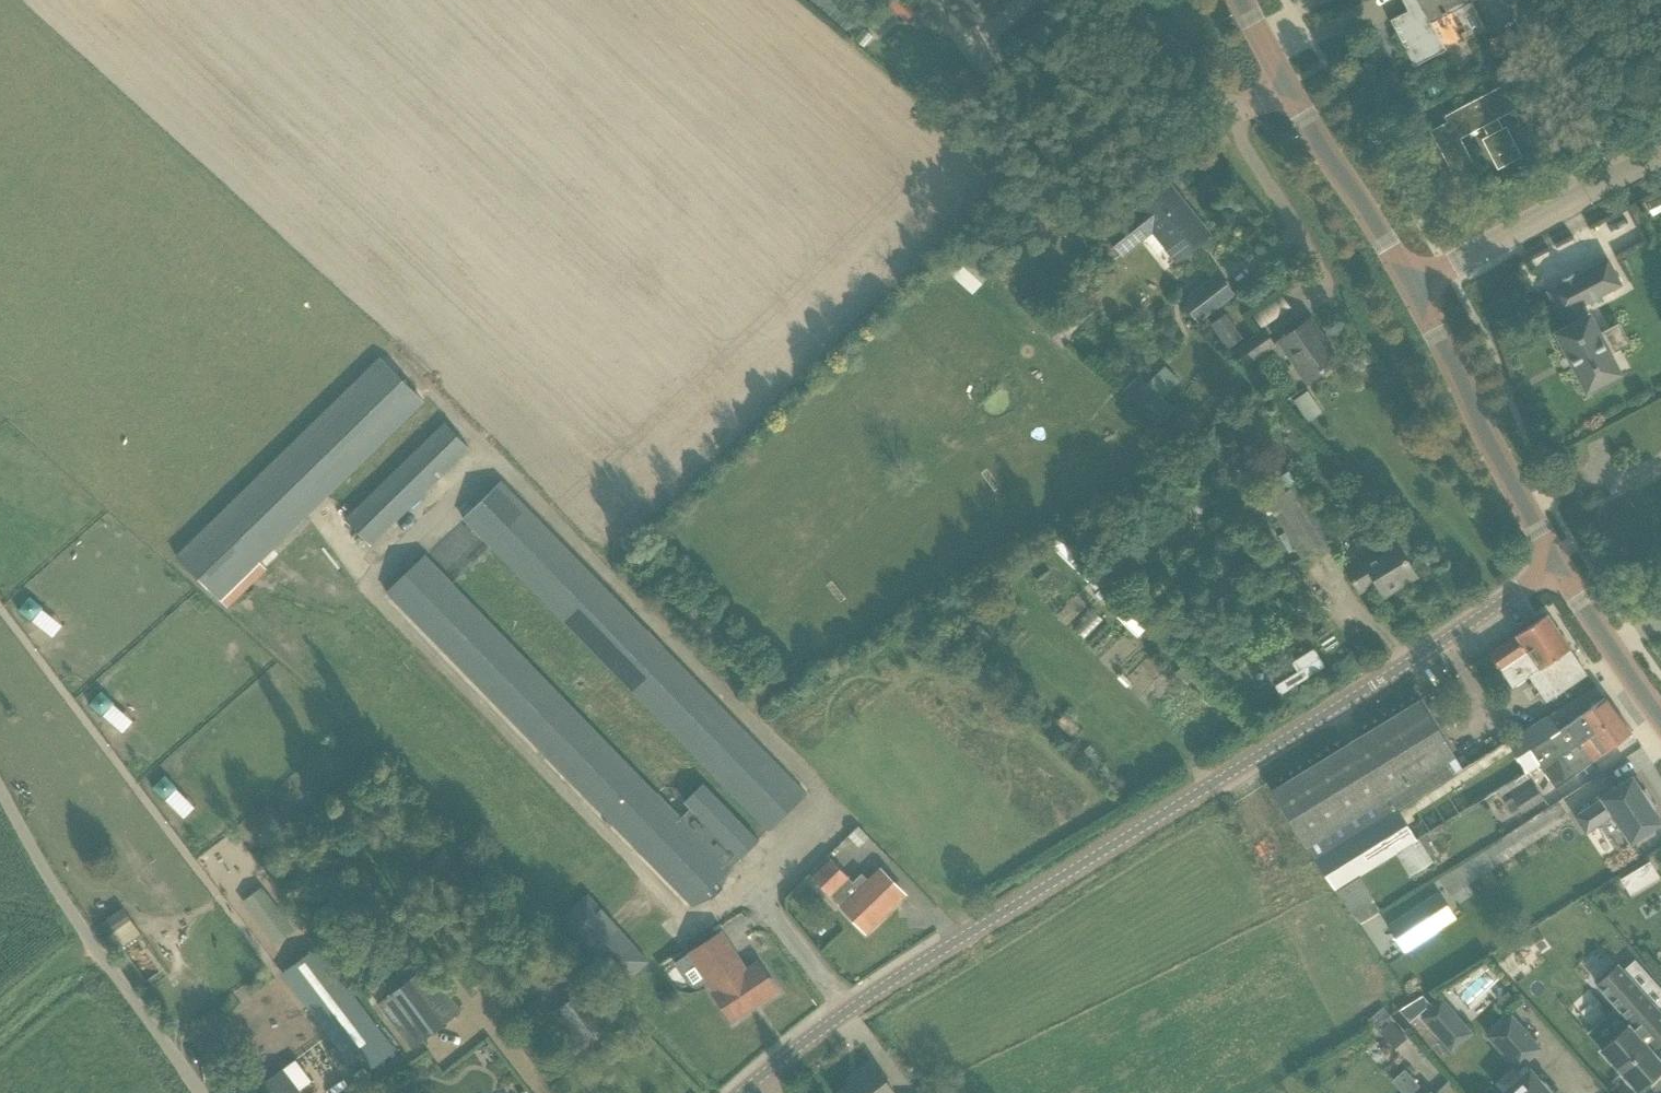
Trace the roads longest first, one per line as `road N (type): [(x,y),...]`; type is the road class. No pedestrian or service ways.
road 1 (unclassified): [(741,1092),(902,975),(1558,569)]
road 2 (unclassified): [(202,1092),(67,907),(0,790)]
road 3 (secondary): [(1558,569),(1412,289)]
road 4 (residential): [(1412,289),(1660,153)]
road 5 (secondary): [(1412,289),(1284,85)]
road 6 (unclassified): [(1284,85),(1255,102),(1211,105),(1130,0)]
road 7 (secondary): [(1660,720),(1558,569)]

